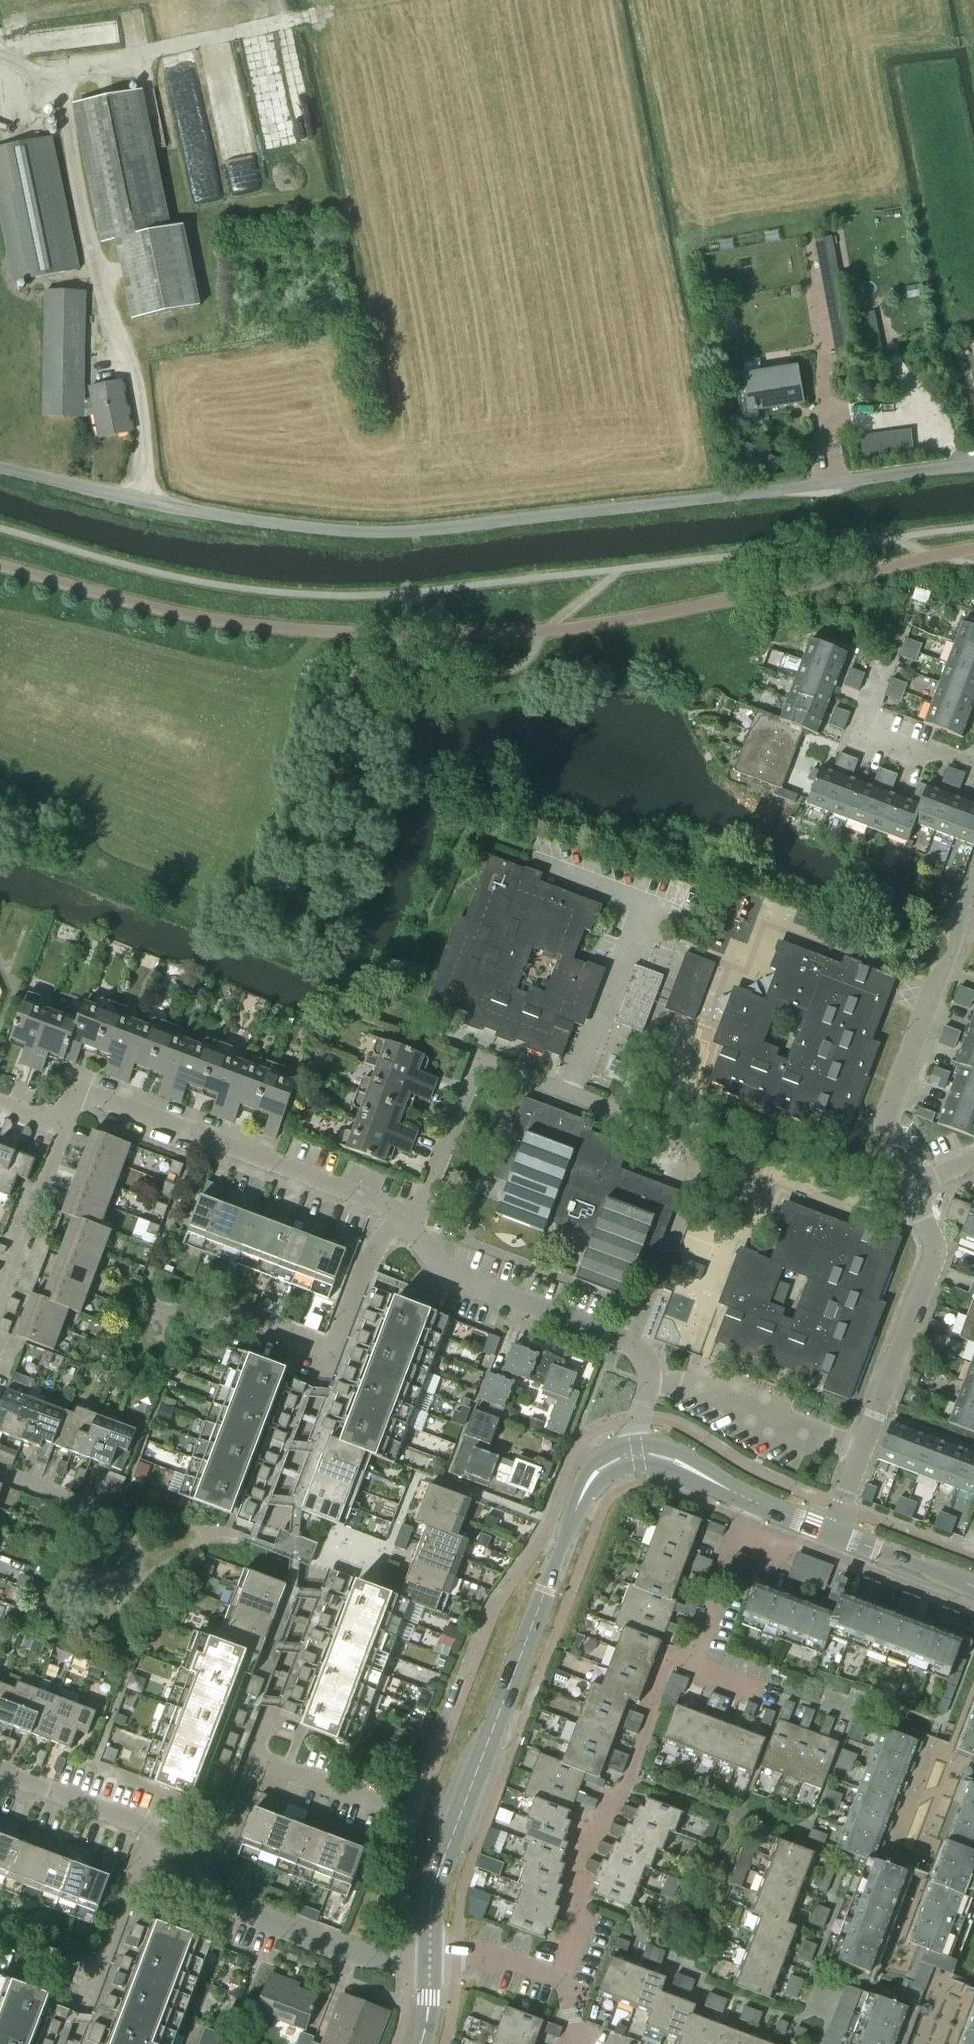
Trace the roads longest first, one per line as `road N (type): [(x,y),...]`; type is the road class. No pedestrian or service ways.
road 1 (unclassified): [(973,464),(374,532),(263,524),(0,467)]
road 2 (residential): [(633,1345),(703,1155),(688,1140),(480,1060),(413,1236)]
road 3 (tertiary): [(430,1959),(438,1879),(581,1495),(604,1466),(636,1454)]
road 4 (residential): [(831,1532),(935,1251),(911,1188)]
road 5 (residential): [(690,1661),(669,1666),(632,1780),(584,1843),(575,1884),(580,1924),(562,1982)]
road 6 (residential): [(402,1225),(379,1204),(76,1094)]
road 7 (residential): [(911,1188),(882,1125),(973,890)]
road 8 (residential): [(633,1345),(468,1283),(413,1236)]
road 9 (residential): [(430,1959),(353,1951),(236,1911),(199,1888)]
road 10 (track): [(88,237),(62,109),(11,80),(0,58)]
road 11 (residential): [(335,1350),(272,1538)]
road 12 (residential): [(0,1297),(64,1131)]
road 13 (residential): [(690,1661),(749,1499)]
road 14 (residential): [(254,1759),(312,1607)]
road 15 (tertiary): [(831,1532),(973,1588)]
road 16 (residential): [(100,1973),(149,1831)]
road 17 (residential): [(335,1350),(370,1254),(402,1225)]
road 18 (residential): [(199,1888),(254,1759)]
road 19 (residential): [(562,1982),(498,1957),(430,1959)]
road 20 (residential): [(209,1304),(335,1350)]
road 21 (residential): [(377,1805),(254,1759)]
road 22 (tertiary): [(636,1454),(661,1456),(749,1499)]

